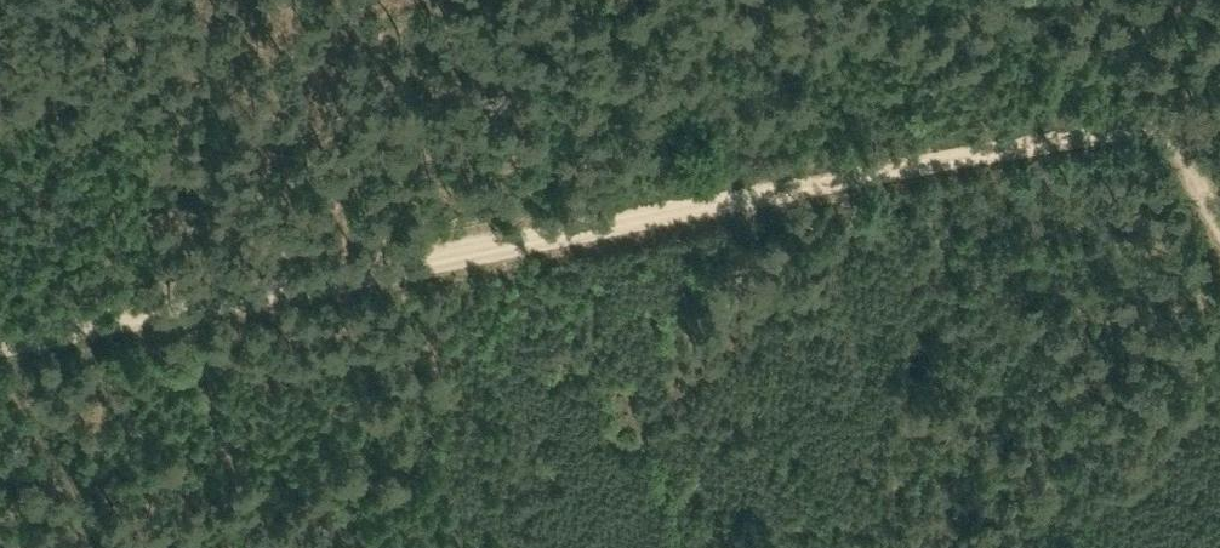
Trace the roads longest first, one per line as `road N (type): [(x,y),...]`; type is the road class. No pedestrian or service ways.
road 1 (track): [(1175,118),(187,311)]
road 2 (track): [(187,311),(0,350)]

